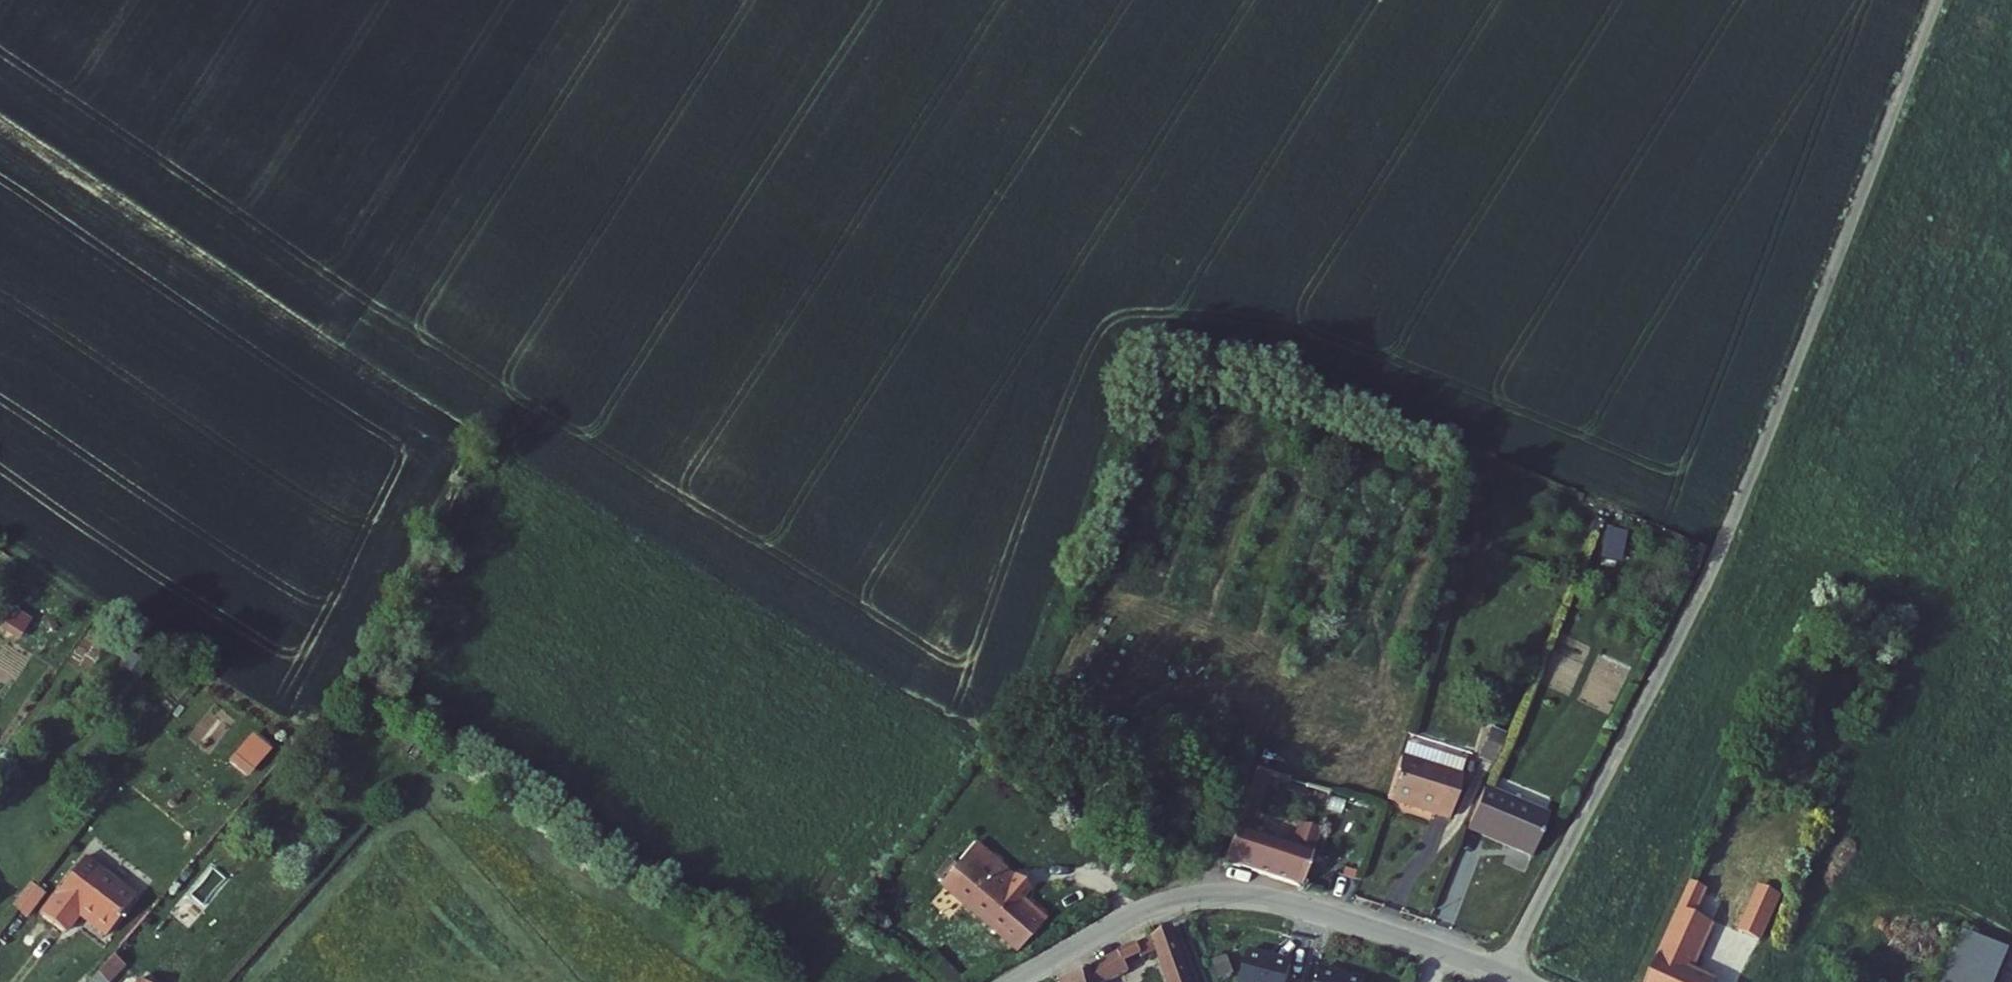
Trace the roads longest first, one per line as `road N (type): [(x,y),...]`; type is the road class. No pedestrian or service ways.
road 1 (unclassified): [(1505,974),(1715,558),(1937,0)]
road 2 (residential): [(1505,974),(1296,905),(1211,895),(1134,915),(1016,981)]

